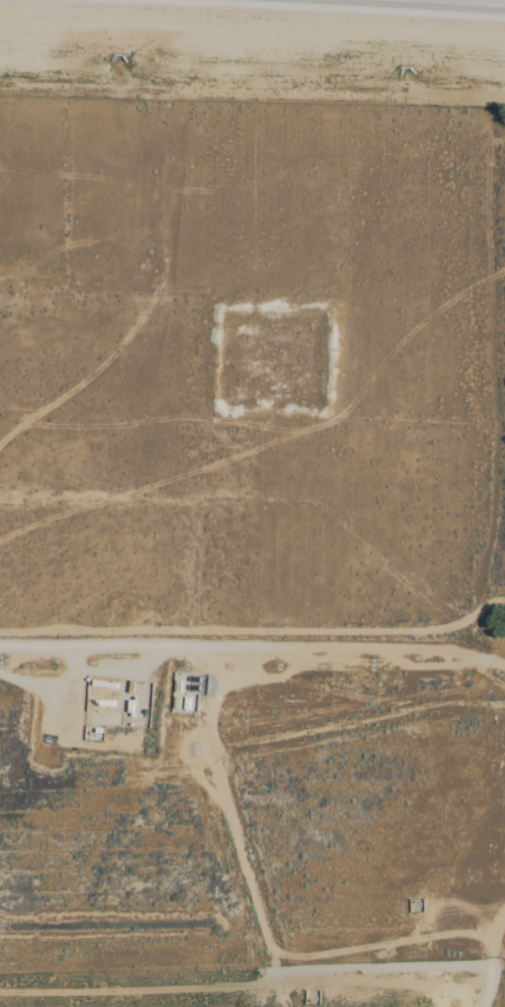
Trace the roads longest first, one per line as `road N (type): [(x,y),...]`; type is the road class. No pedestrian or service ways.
road 1 (motorway): [(379,0),(504,8)]

